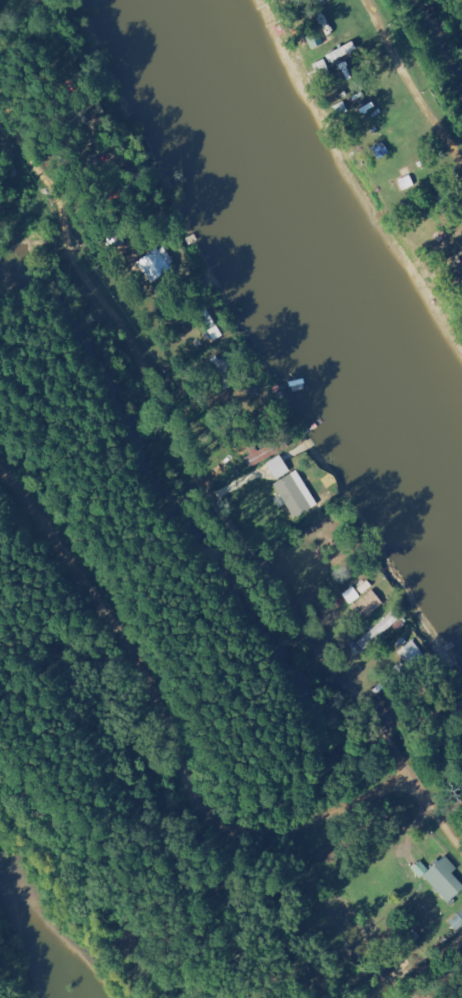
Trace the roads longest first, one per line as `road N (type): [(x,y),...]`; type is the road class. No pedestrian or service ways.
road 1 (residential): [(0,88),(60,199),(71,254),(150,399),(461,844)]
road 2 (residential): [(0,462),(134,646),(197,804),(223,824),(265,830),(299,823),(406,774)]
road 3 (residential): [(387,48),(461,180)]

